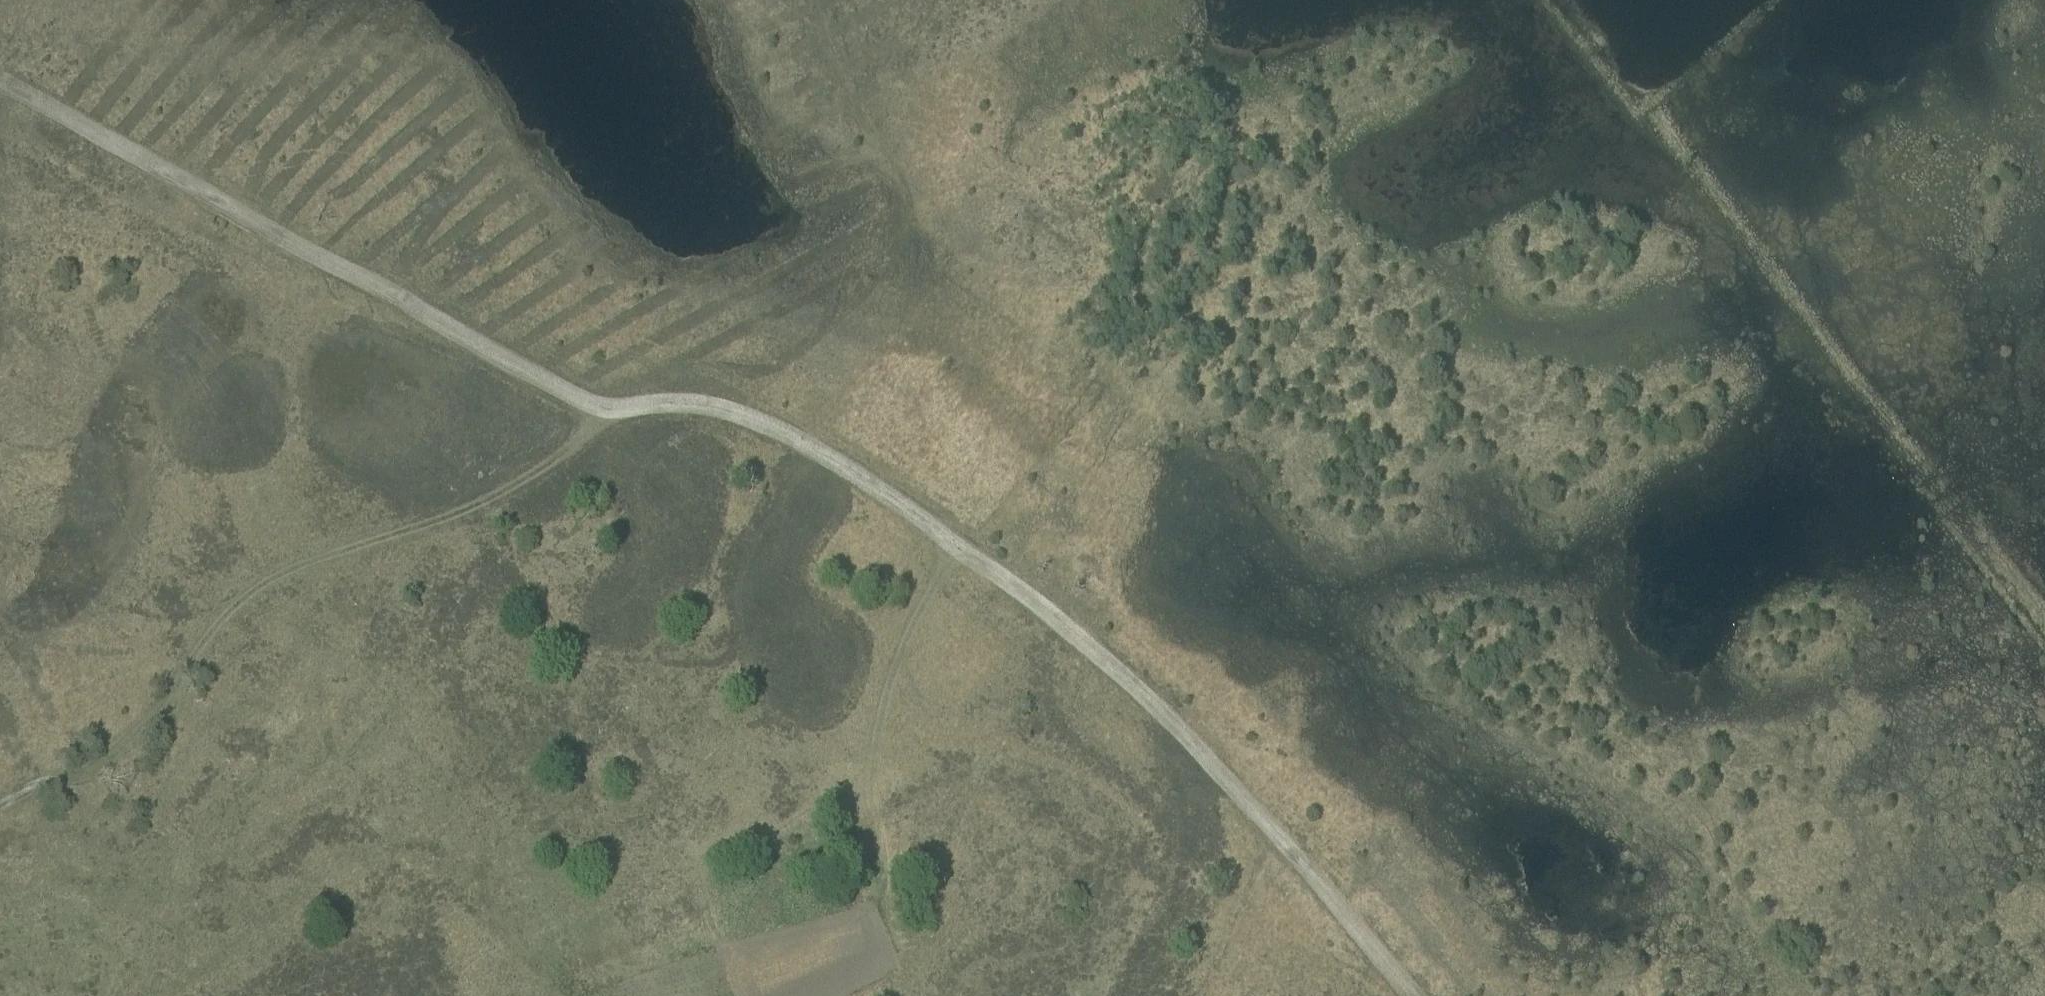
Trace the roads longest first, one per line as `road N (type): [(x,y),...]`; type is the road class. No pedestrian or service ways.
road 1 (track): [(1414,995),(1173,717),(886,486),(737,411),(605,409),(0,70)]

